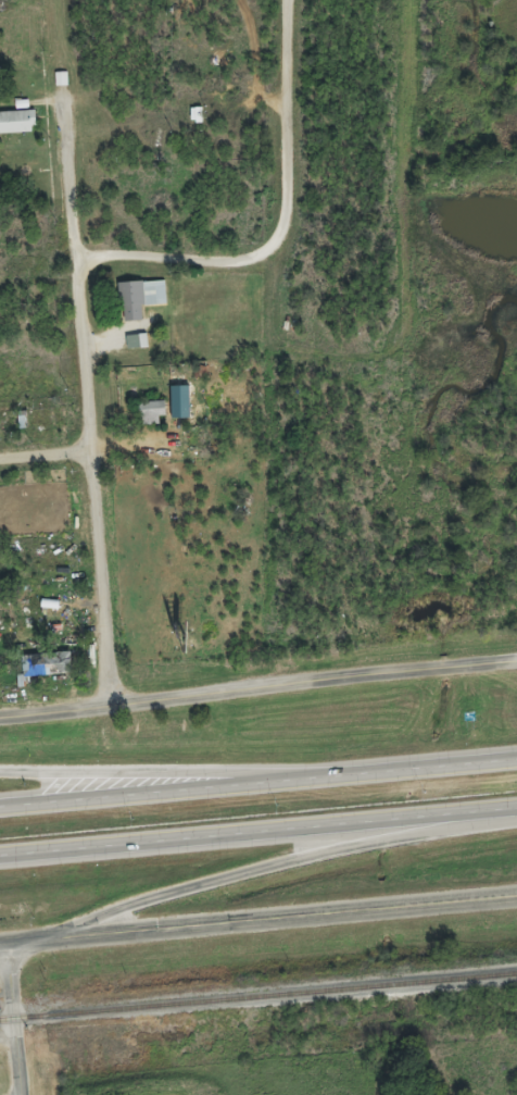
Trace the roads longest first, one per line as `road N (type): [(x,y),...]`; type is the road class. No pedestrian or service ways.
road 1 (residential): [(116,706),(60,92)]
road 2 (secondary): [(0,719),(516,664)]
road 3 (motorway): [(0,853),(516,805)]
road 4 (motorway): [(516,757),(0,805)]
road 5 (secondary): [(0,941),(516,898)]
road 6 (motorway): [(30,938),(278,860),(516,818)]
road 7 (motorway): [(333,773),(0,769)]
road 8 (residential): [(278,242),(287,199),(292,0)]
road 9 (residential): [(76,257),(244,259),(278,242)]
road 10 (secondary): [(22,1094),(4,941)]

